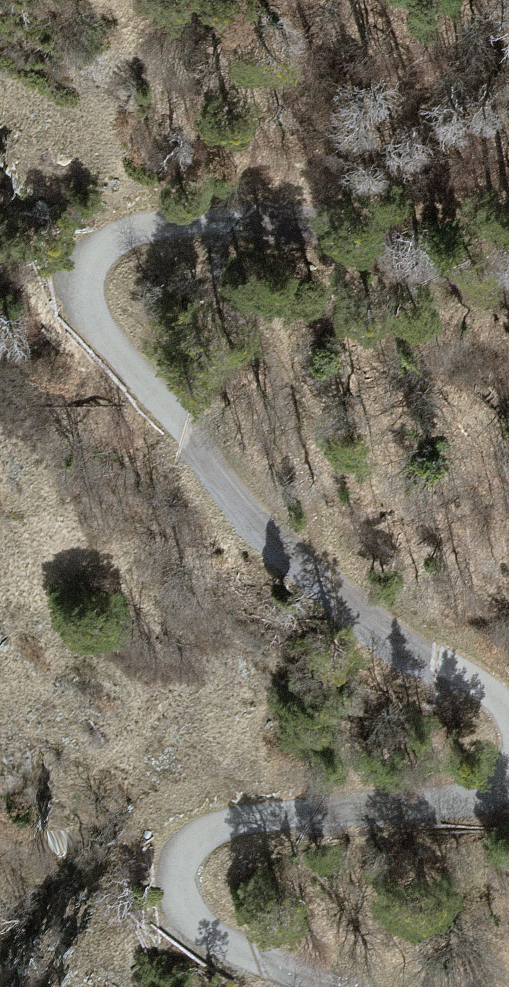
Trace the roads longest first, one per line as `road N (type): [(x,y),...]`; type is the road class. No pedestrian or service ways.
road 1 (track): [(508,784),(444,813),(222,826),(174,854),(183,897),(214,939),(303,986)]
road 2 (track): [(210,222),(131,236),(86,296),(116,362),(214,473),(338,588)]
road 3 (track): [(508,285),(330,239),(210,222)]
road 4 (track): [(338,588),(348,605),(500,704),(508,740)]

